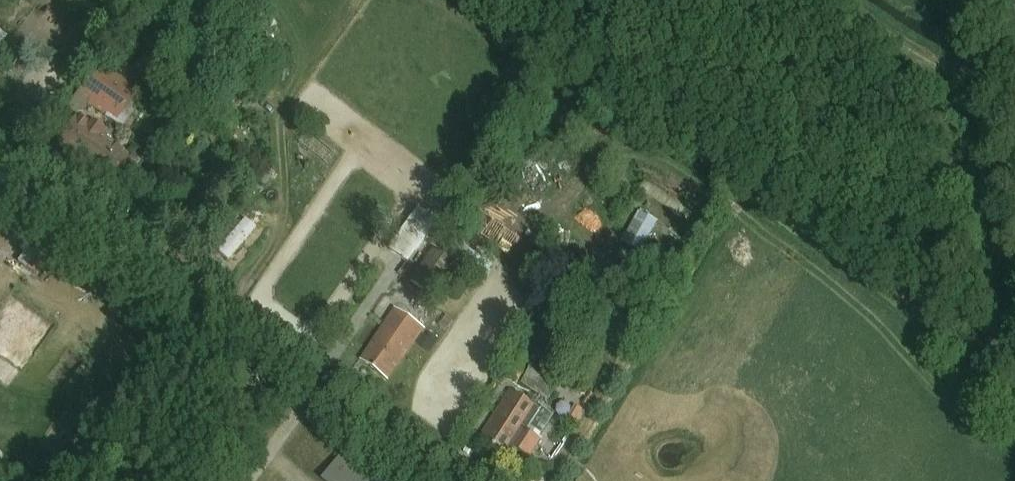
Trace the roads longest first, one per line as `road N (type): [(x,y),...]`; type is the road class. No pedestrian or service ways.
road 1 (unclassified): [(476,480),(0,132)]
road 2 (track): [(979,0),(1014,183)]

